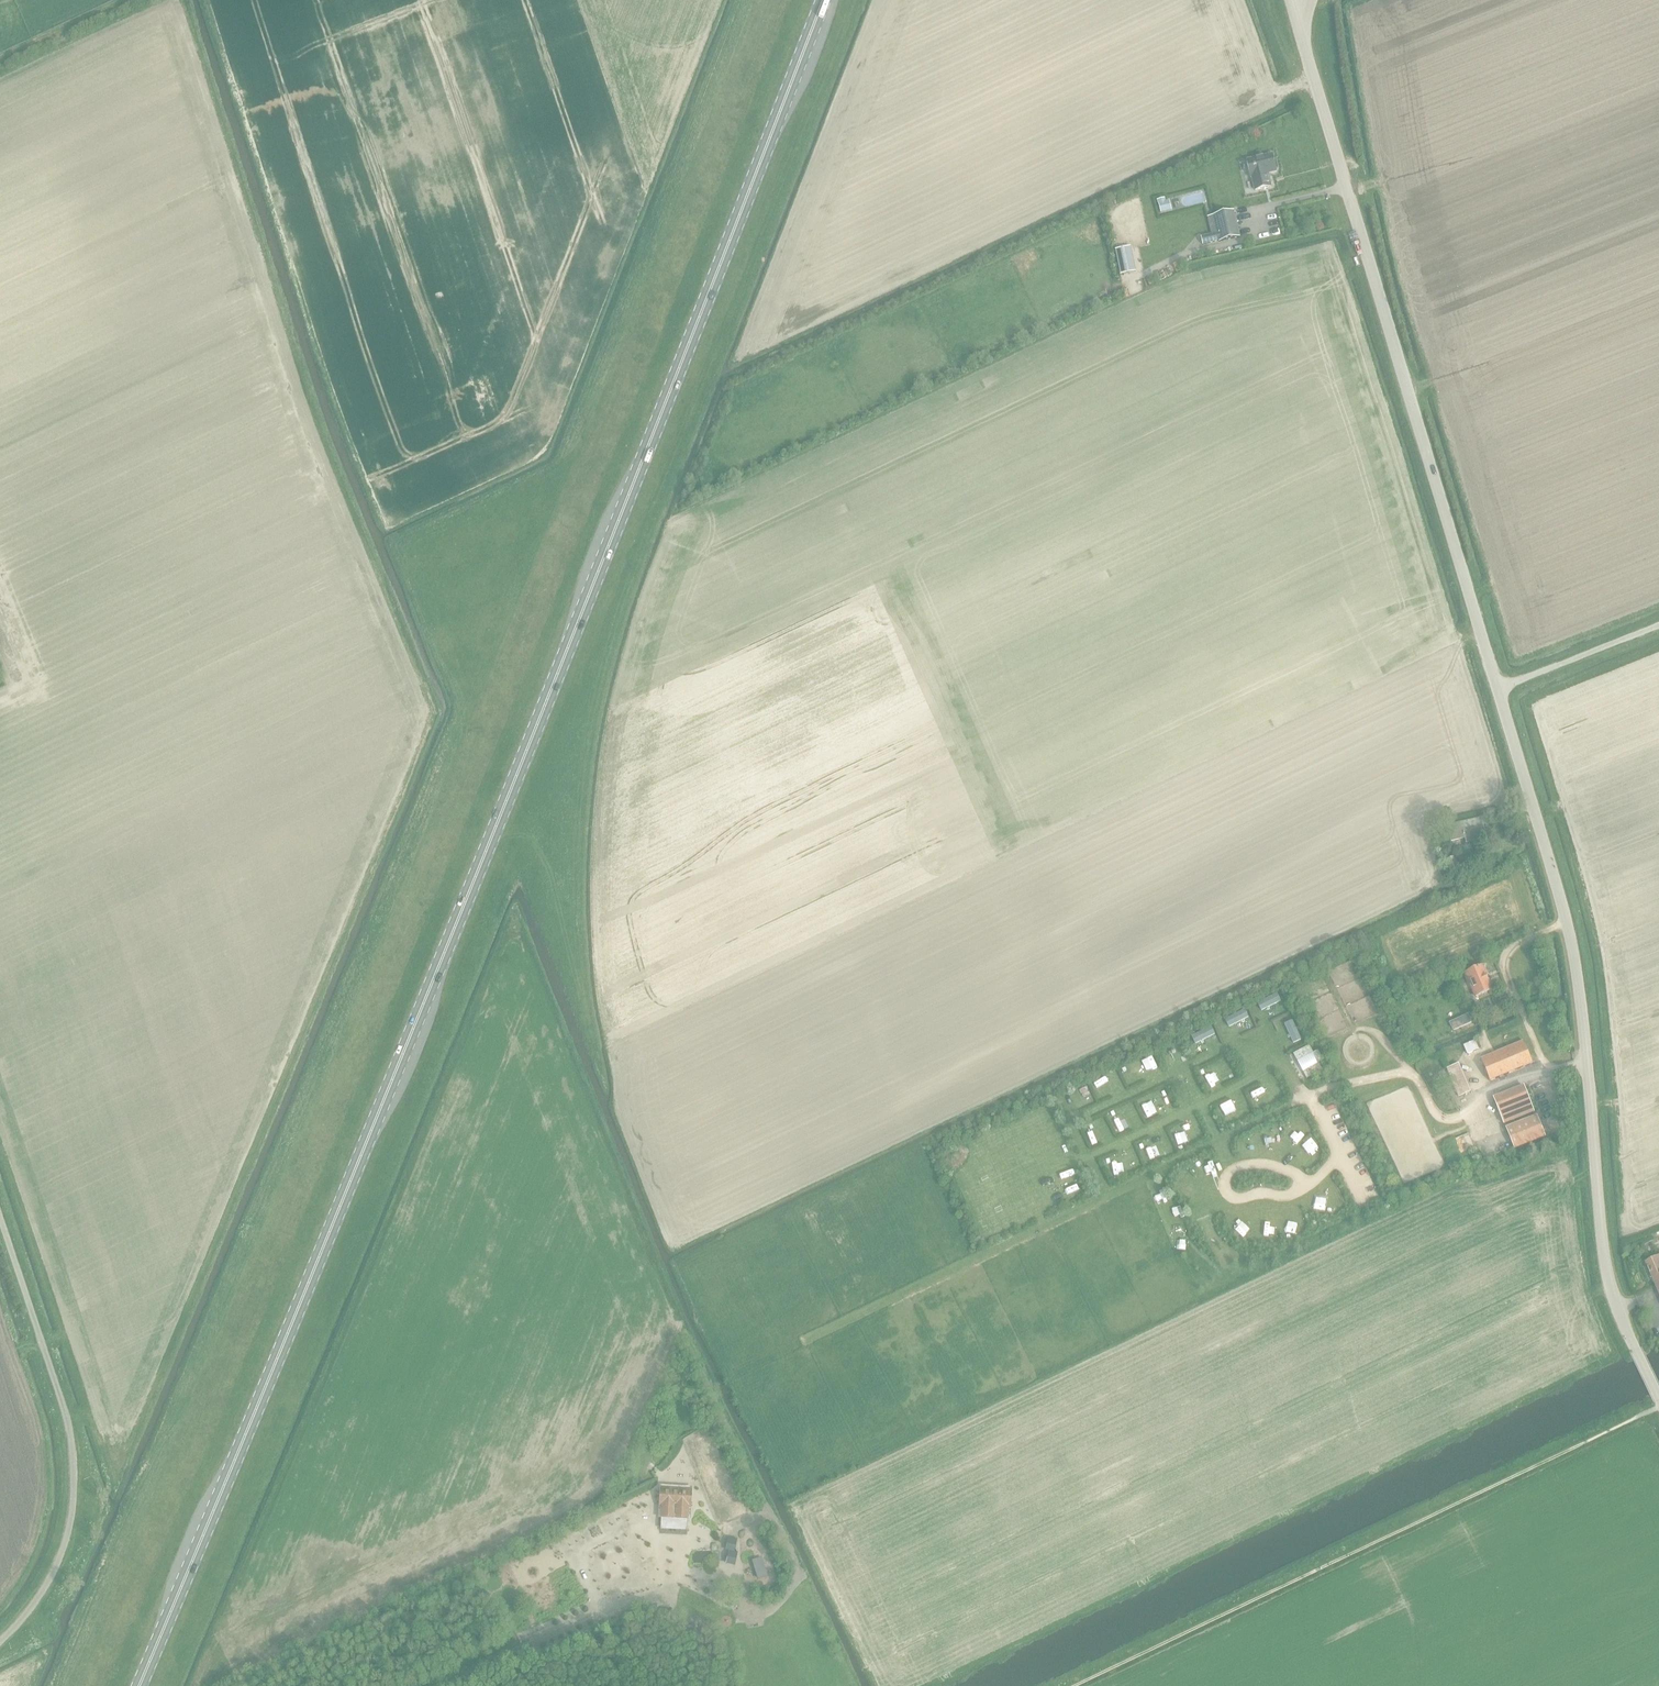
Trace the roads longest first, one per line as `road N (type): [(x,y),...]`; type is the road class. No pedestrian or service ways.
road 1 (primary): [(139,1685),(820,0)]
road 2 (unclassified): [(1658,1398),(1609,1285),(1580,985),(1498,687)]
road 3 (unclassified): [(1498,687),(1292,7)]
road 4 (unclassified): [(0,1642),(58,1564),(76,1470),(0,1213)]
road 5 (track): [(1297,1192),(1337,1155),(1310,1098),(1404,1072),(1443,1119),(1457,1118),(1476,1096)]
road 6 (track): [(1566,920),(1504,958),(1548,1072)]
road 7 (track): [(1307,1185),(1254,1163),(1224,1179),(1223,1190),(1237,1199),(1297,1192)]
road 8 (unclassified): [(1498,687),(1658,624)]
road 9 (track): [(1404,1072),(1383,1037),(1355,1028),(1326,972)]

